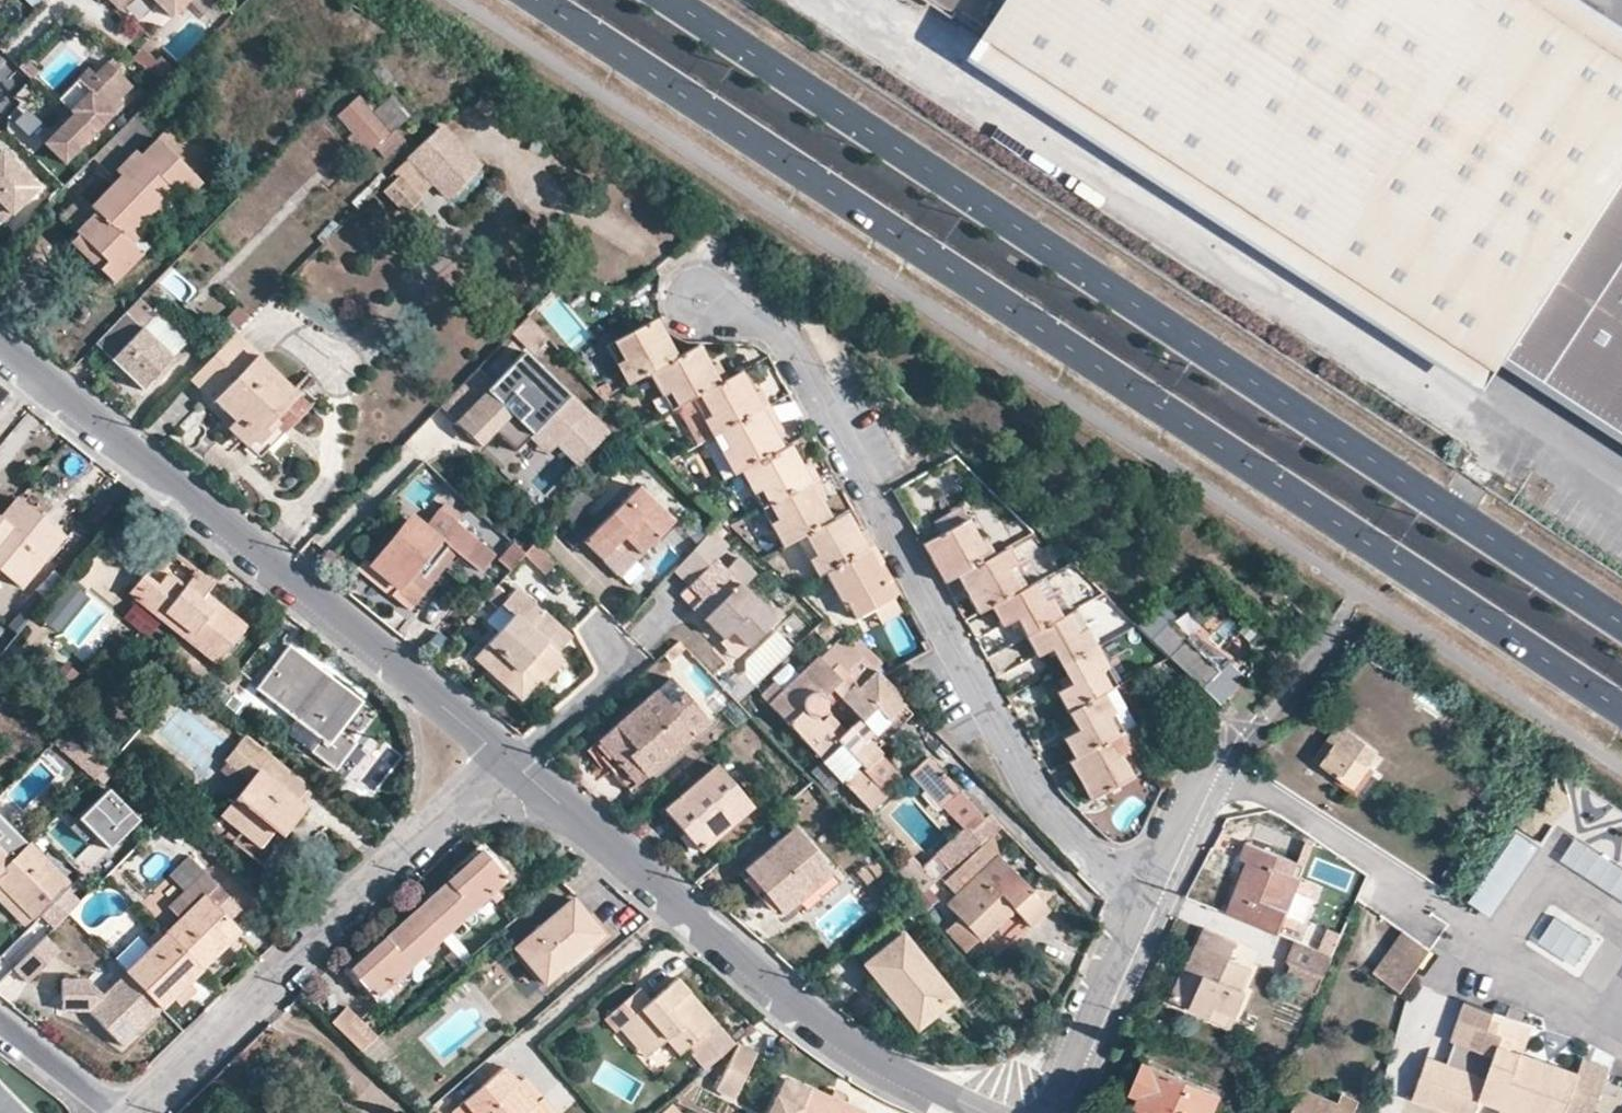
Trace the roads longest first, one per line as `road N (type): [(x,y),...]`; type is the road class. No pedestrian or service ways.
road 1 (primary): [(544,0),(1621,707)]
road 2 (primary): [(1621,622),(676,0)]
road 3 (residential): [(701,298),(788,335),(1030,791),(1121,878),(1154,893)]
road 4 (residential): [(502,763),(0,344)]
road 5 (residential): [(988,1112),(877,1066),(502,763)]
road 6 (residential): [(502,763),(133,1112)]
road 7 (residential): [(1035,1112),(1154,893)]
road 8 (residential): [(0,1021),(127,1112)]
road 9 (residential): [(1154,893),(1213,762)]

